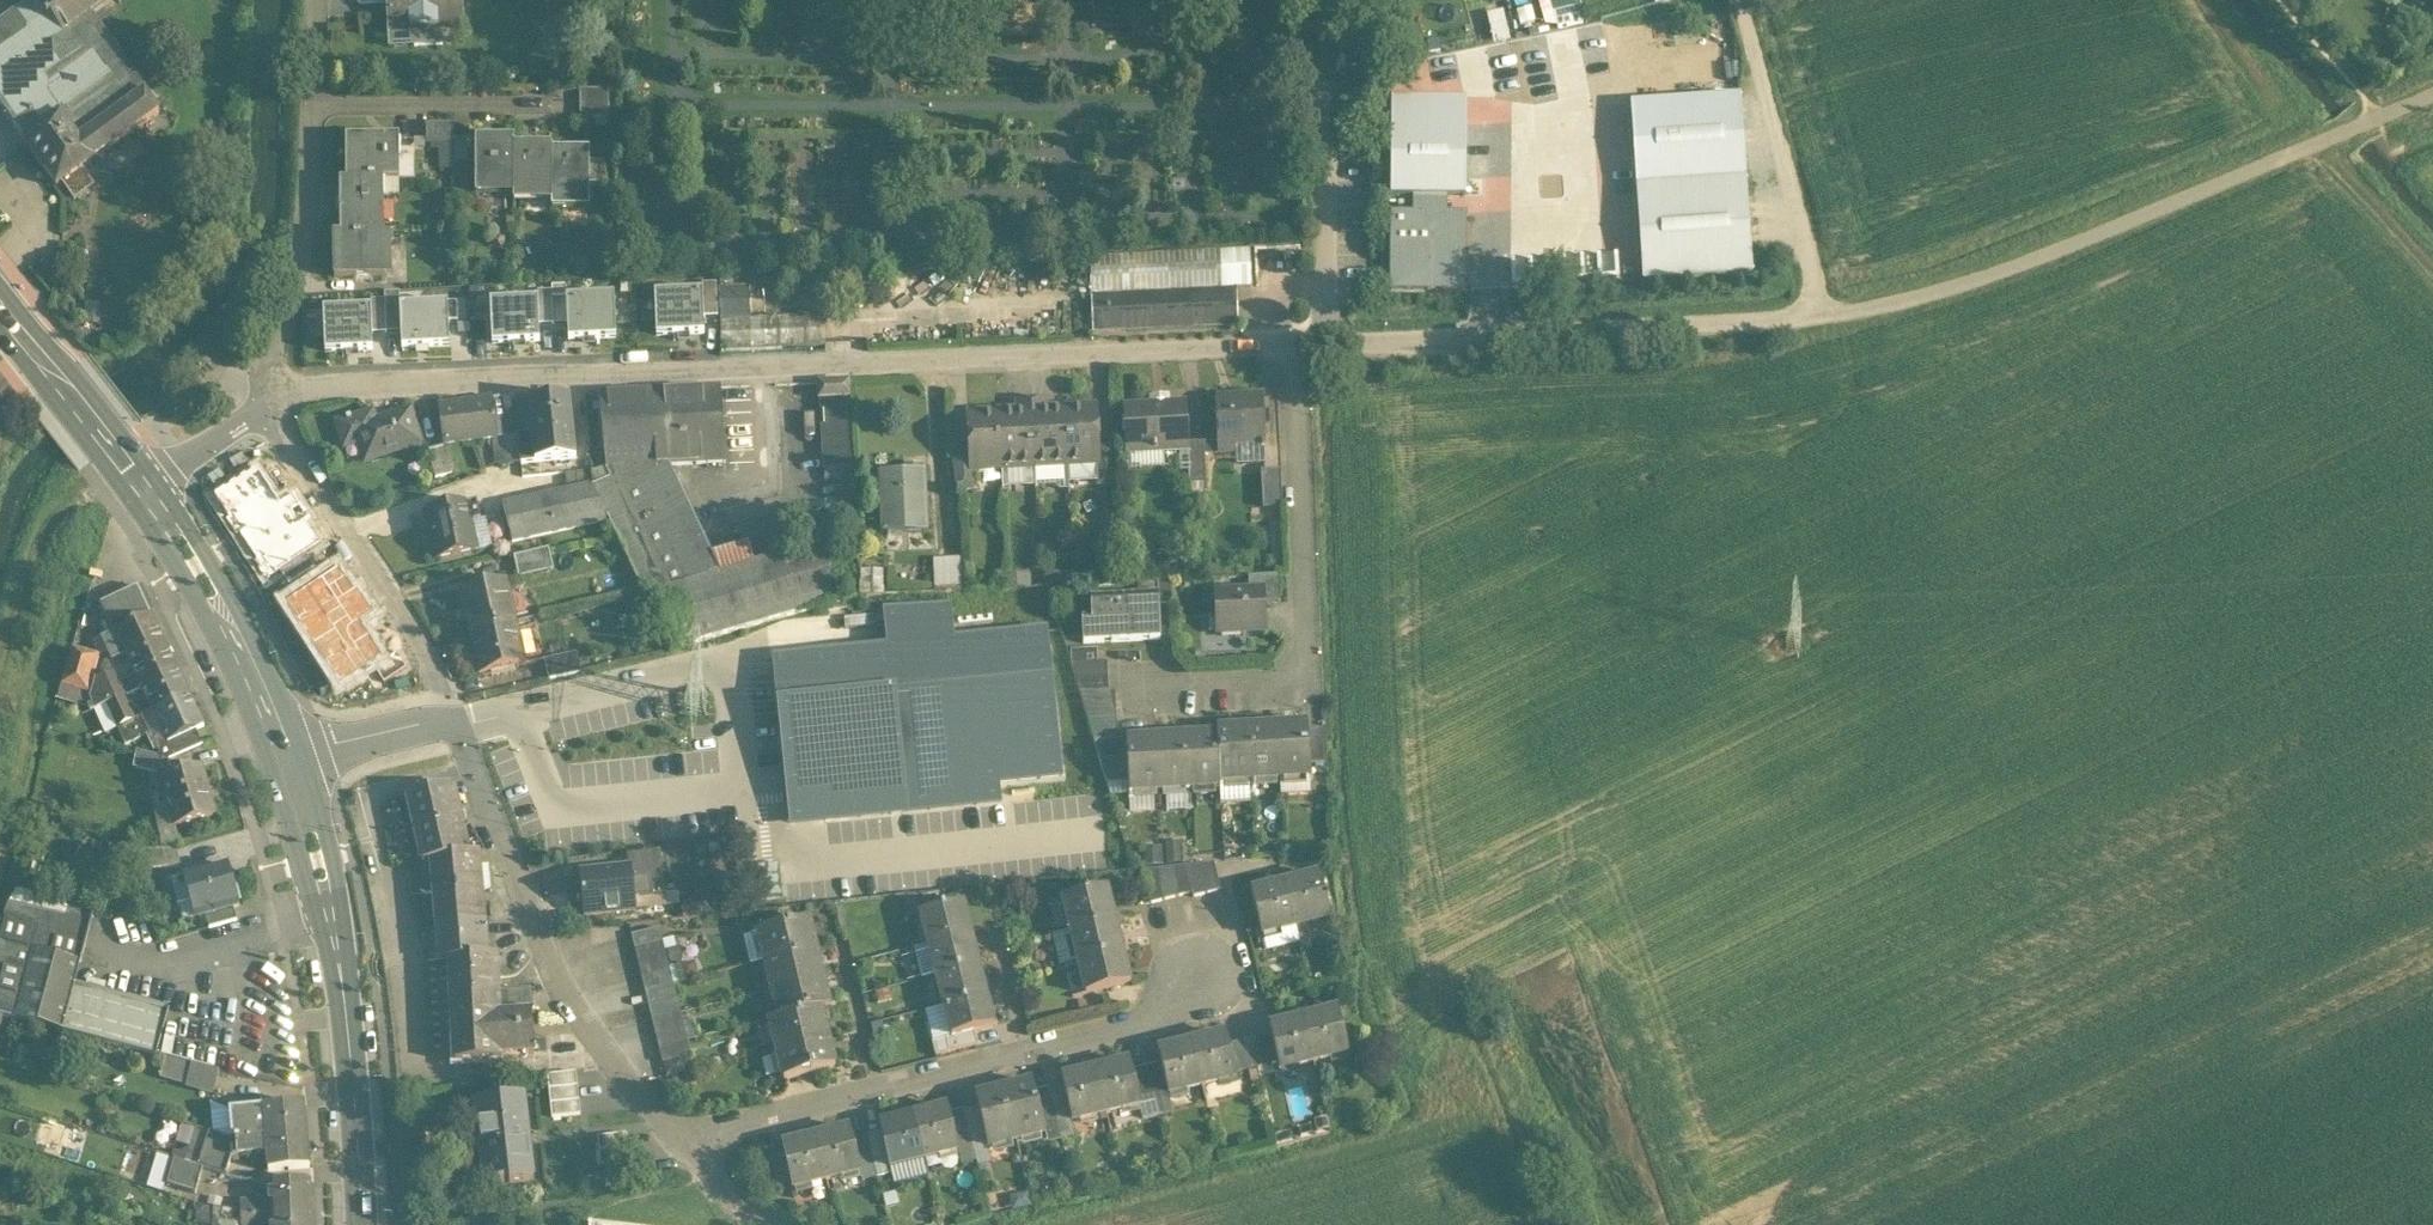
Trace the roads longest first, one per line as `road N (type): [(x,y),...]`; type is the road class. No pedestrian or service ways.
road 1 (residential): [(1297,345),(330,386),(286,394),(262,410)]
road 2 (residential): [(2432,94),(2008,271),(1822,317)]
road 3 (residential): [(473,765),(371,790),(426,1079),(609,1057)]
road 4 (residential): [(1822,317),(1297,345)]
road 5 (residential): [(1297,345),(1307,684),(1150,690)]
road 6 (secondary): [(286,760),(346,1034),(362,1224)]
road 7 (residential): [(317,0),(308,212),(262,410)]
road 8 (residential): [(262,410),(425,653),(454,728)]
road 9 (unclassified): [(1742,0),(1822,317)]
road 10 (residential): [(473,765),(554,963),(609,1057)]
road 11 (secondary): [(146,498),(224,621),(286,760)]
road 12 (secondary): [(0,307),(146,498)]
road 13 (residential): [(1026,1056),(1133,1027),(1223,976)]
road 14 (residential): [(679,1138),(877,1093)]
road 15 (residential): [(286,760),(424,724),(454,728)]
road 16 (track): [(2279,0),(2379,117)]
road 17 (residential): [(877,1093),(1026,1056)]
road 18 (residential): [(877,1093),(842,951)]
road 19 (residential): [(262,410),(146,498)]
road 20 (residential): [(1026,1056),(998,935)]
road 21 (residential): [(679,1138),(765,1224)]

